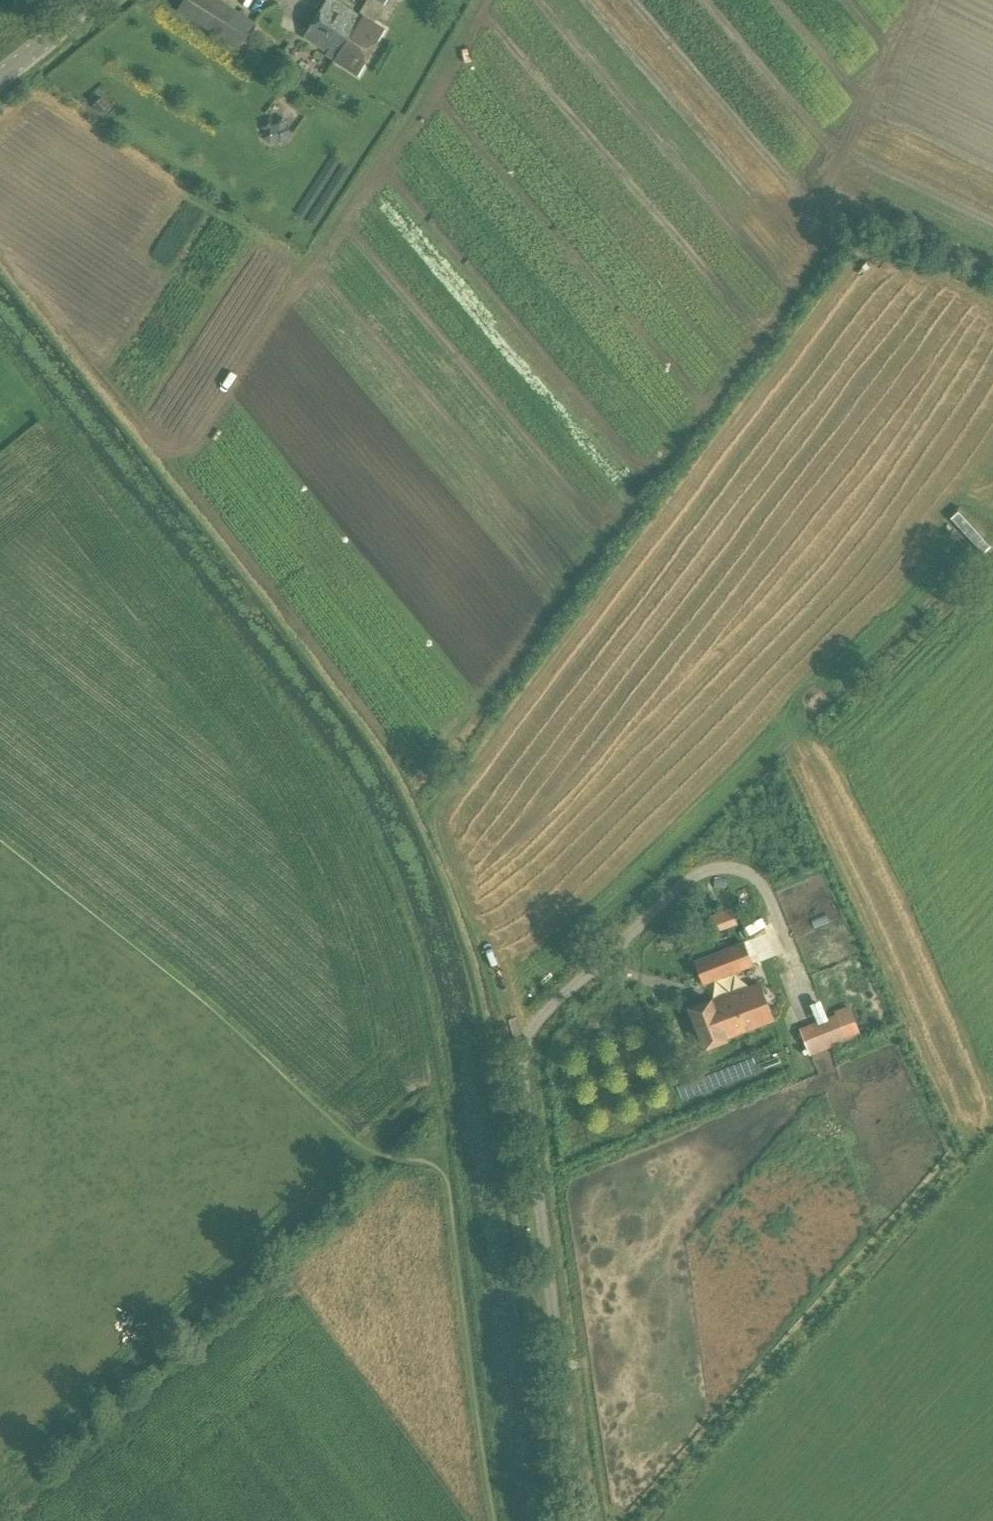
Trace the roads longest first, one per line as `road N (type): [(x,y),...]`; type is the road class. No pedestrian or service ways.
road 1 (tertiary): [(0,80),(99,0)]

